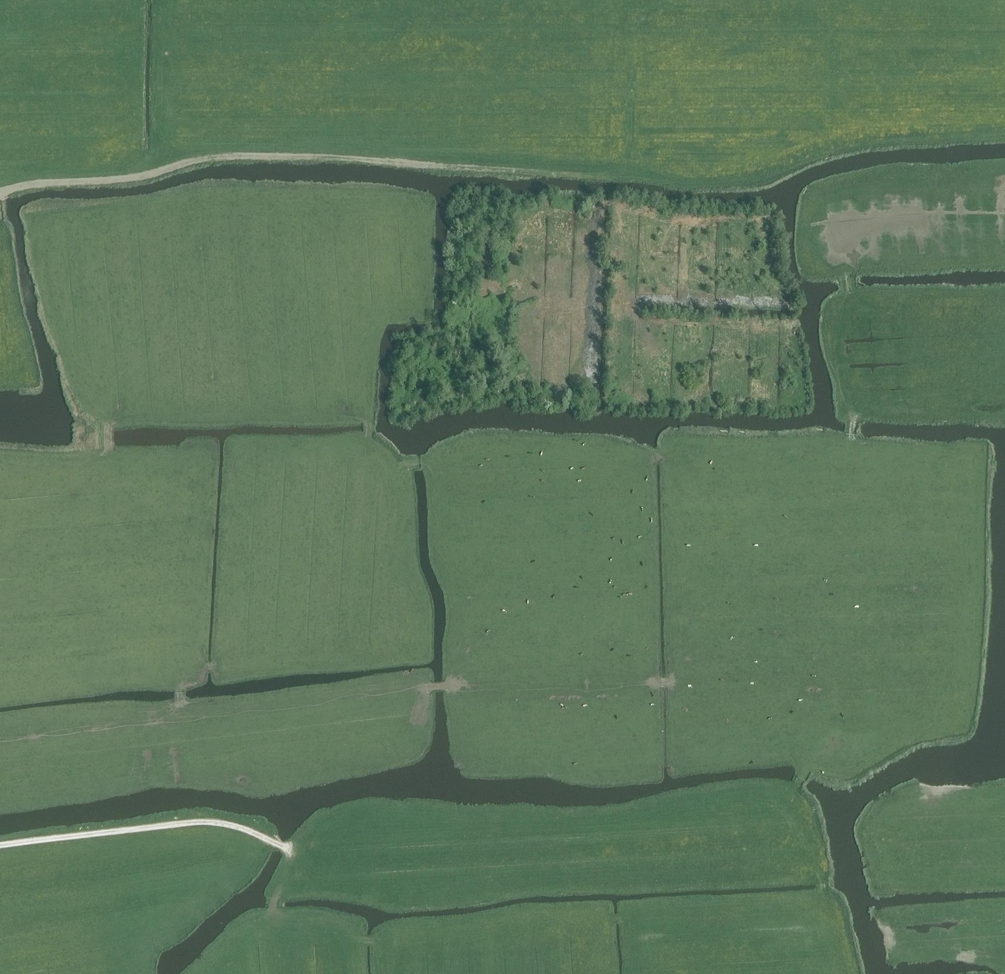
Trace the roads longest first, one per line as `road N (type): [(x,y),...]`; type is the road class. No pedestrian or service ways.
road 1 (track): [(621,173),(242,151),(132,180),(0,193)]
road 2 (track): [(0,846),(212,820),(297,853)]

